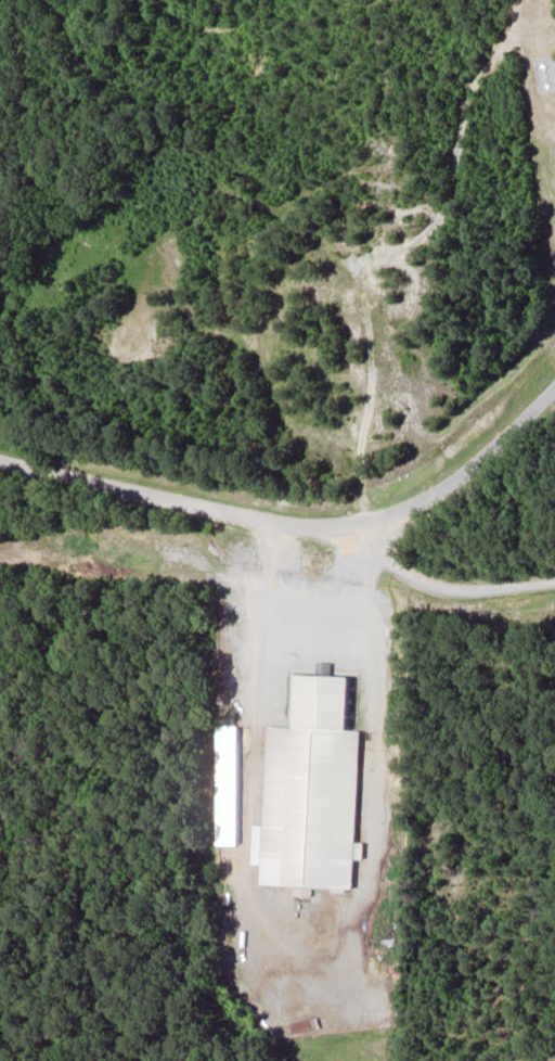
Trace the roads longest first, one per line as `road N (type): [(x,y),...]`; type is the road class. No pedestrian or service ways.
road 1 (primary): [(0,459),(268,521),(352,529),(402,511),(476,460),(554,379)]
road 2 (residential): [(352,529),(404,577),(500,588),(554,583)]

